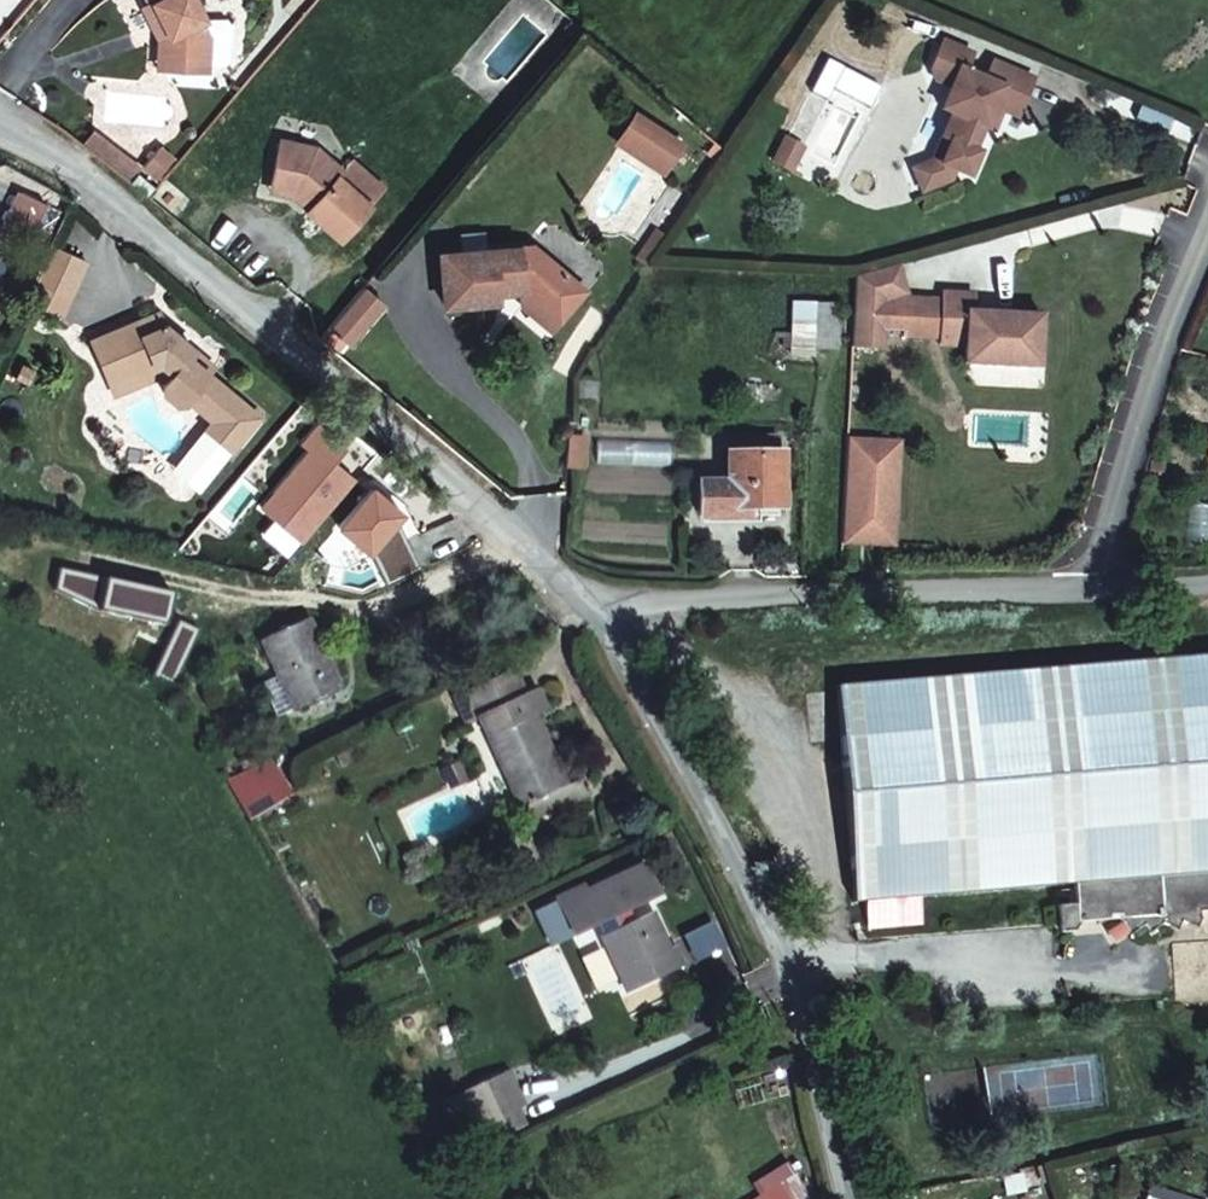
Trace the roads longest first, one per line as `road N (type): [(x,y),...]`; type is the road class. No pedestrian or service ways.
road 1 (unclassified): [(582,595),(81,175),(0,143)]
road 2 (unclassified): [(855,1198),(820,1059),(582,595)]
road 3 (residential): [(582,595),(717,601),(1093,588)]
road 4 (residential): [(1207,252),(1093,588)]

